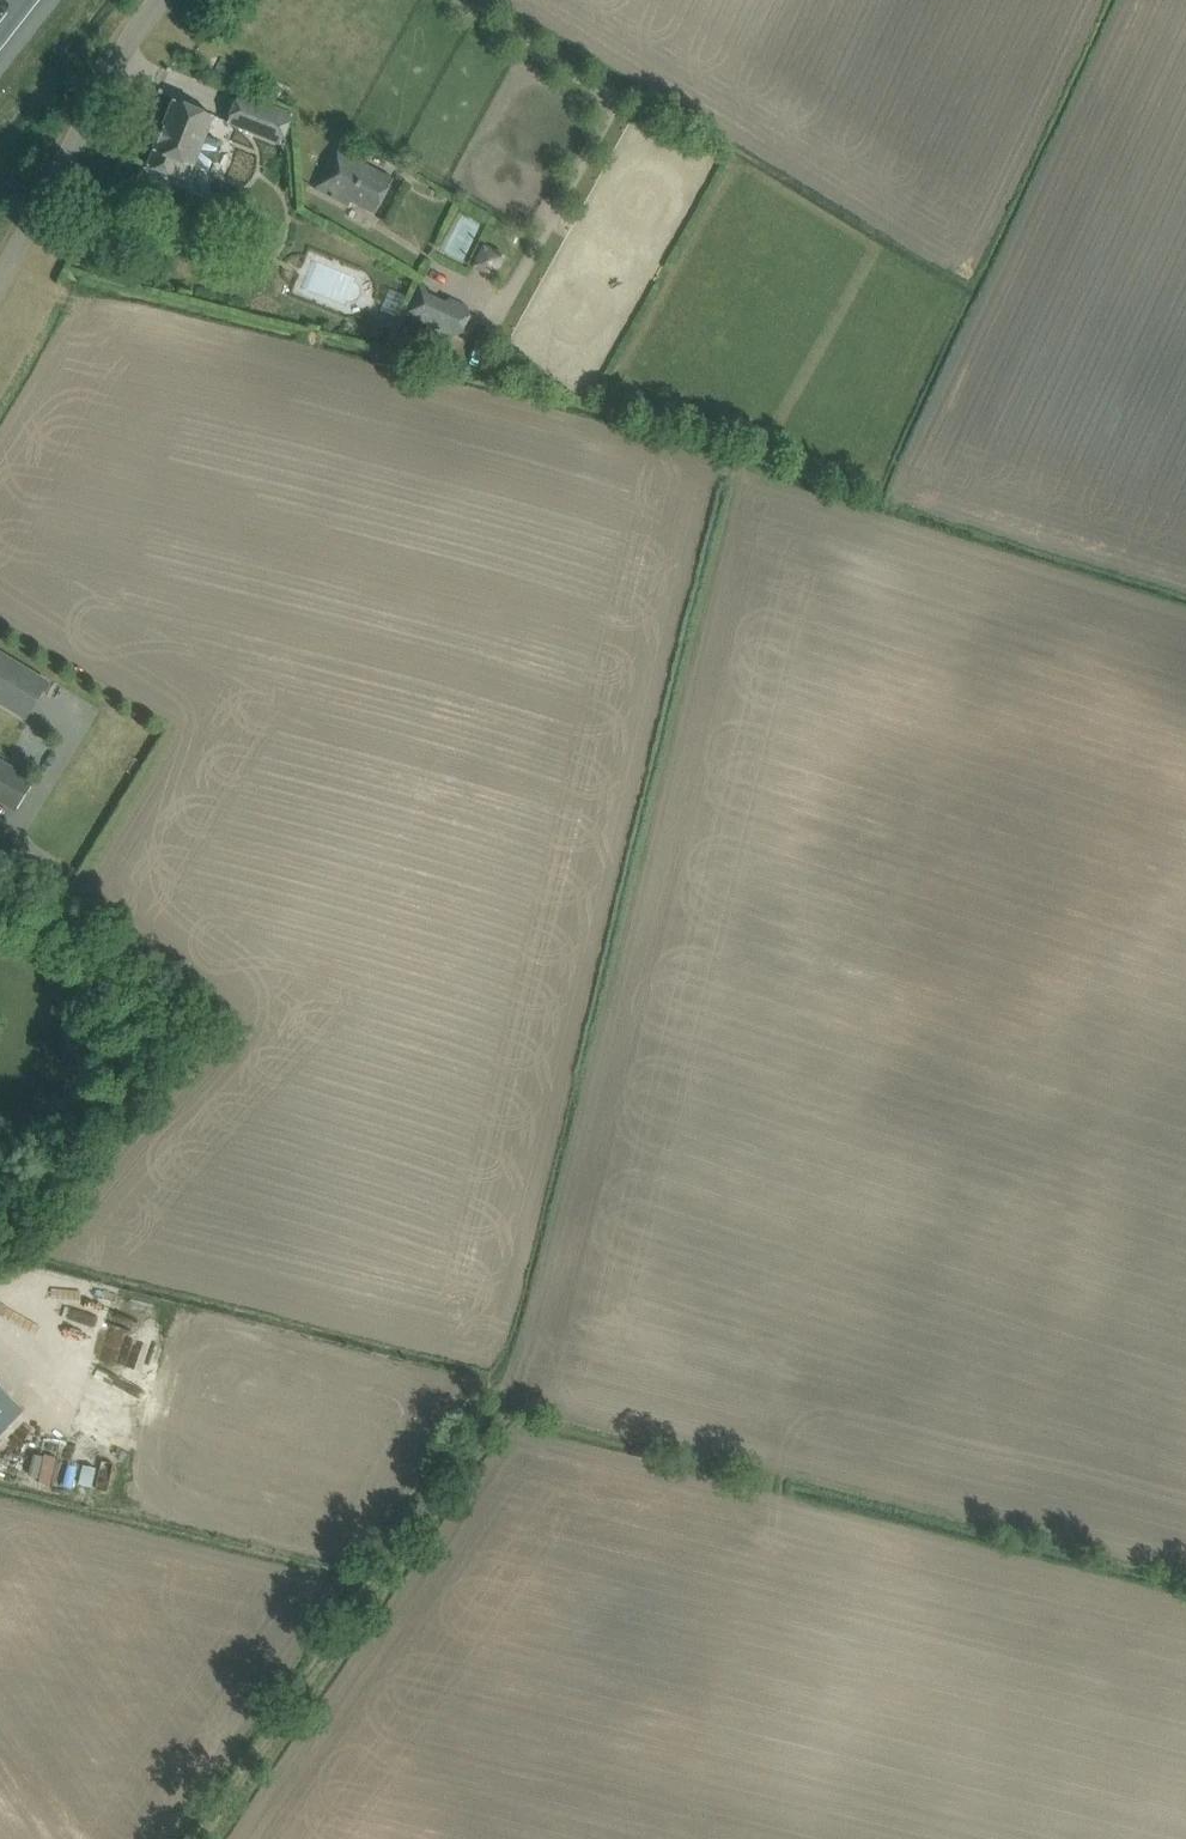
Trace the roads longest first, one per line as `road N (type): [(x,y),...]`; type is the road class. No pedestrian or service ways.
road 1 (unclassified): [(0,292),(171,0)]

